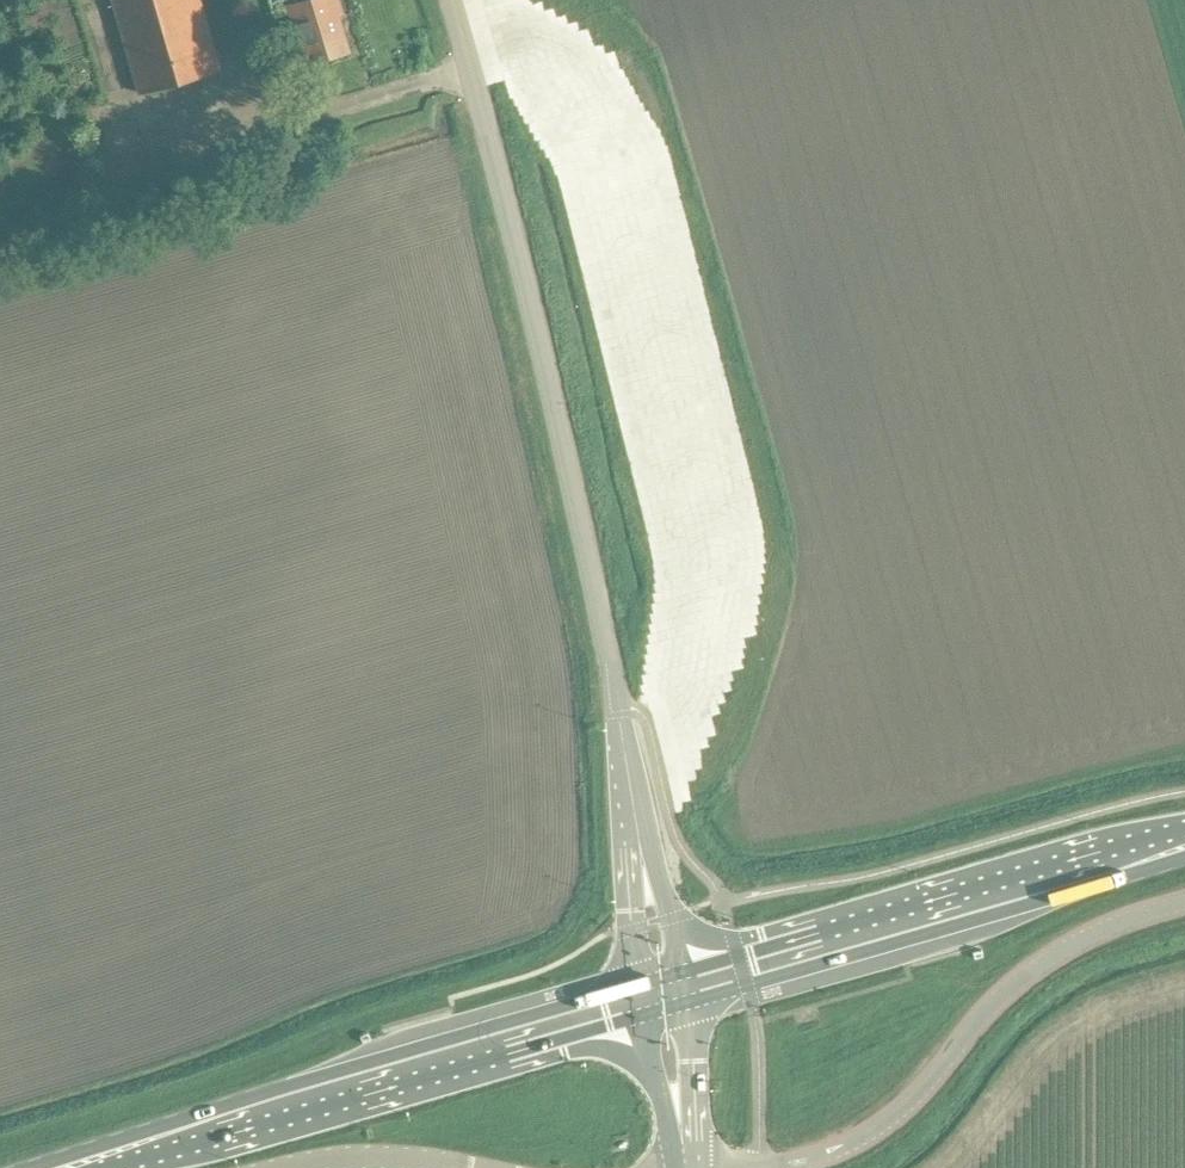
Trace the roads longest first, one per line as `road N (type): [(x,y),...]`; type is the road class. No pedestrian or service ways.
road 1 (tertiary): [(614,705),(451,0)]
road 2 (primary): [(643,999),(58,1167)]
road 3 (primary): [(1184,842),(684,987)]
road 4 (unclassified): [(770,1167),(848,1144),(907,1103),(984,1012),(1039,964),(1141,913),(1184,901)]
road 5 (unclassified): [(292,1167),(368,1156),(465,1167)]
road 6 (tertiary): [(638,841),(629,908),(643,999)]
road 7 (tertiary): [(684,987),(674,917),(638,841)]
road 8 (unclassified): [(680,1125),(689,1059),(684,987)]
road 9 (tertiary): [(614,705),(638,841)]
road 10 (unclassified): [(643,999),(654,1069),(680,1125)]

